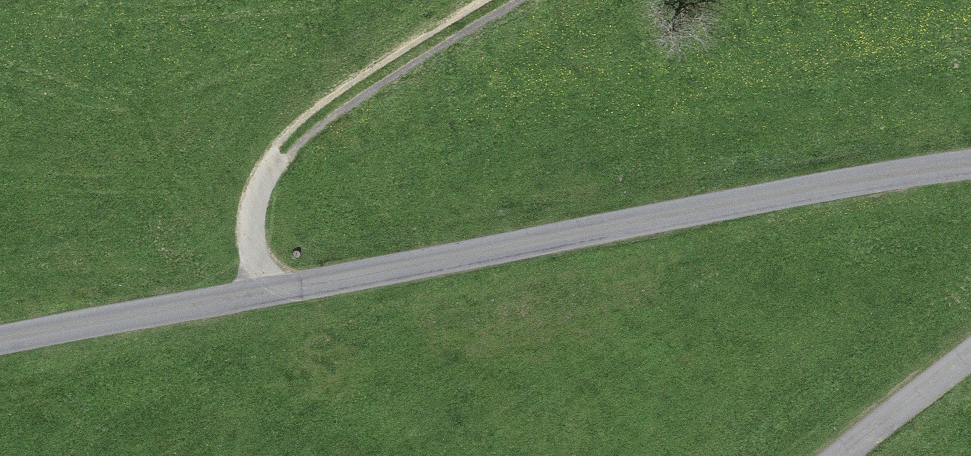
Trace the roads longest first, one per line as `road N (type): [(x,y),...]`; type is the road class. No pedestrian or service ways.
road 1 (unclassified): [(0,355),(843,197),(970,182)]
road 2 (track): [(532,0),(342,116),(288,162),(261,207),(268,306)]
road 3 (residential): [(970,365),(853,455)]

